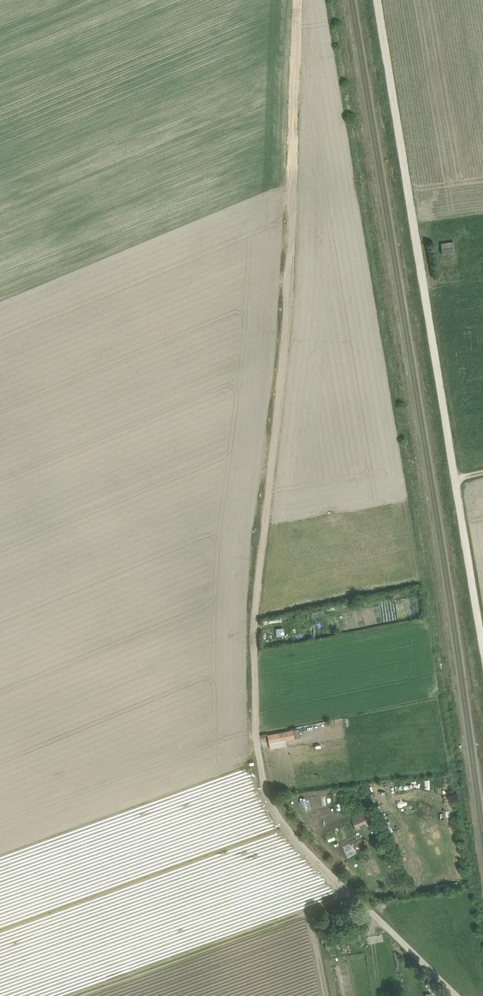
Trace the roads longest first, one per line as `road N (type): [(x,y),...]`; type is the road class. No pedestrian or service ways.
road 1 (track): [(298,0),(289,279),(258,619),(258,738),(273,799),(290,823),(456,995)]
road 2 (track): [(482,636),(377,0)]
road 3 (track): [(76,995),(355,896)]

